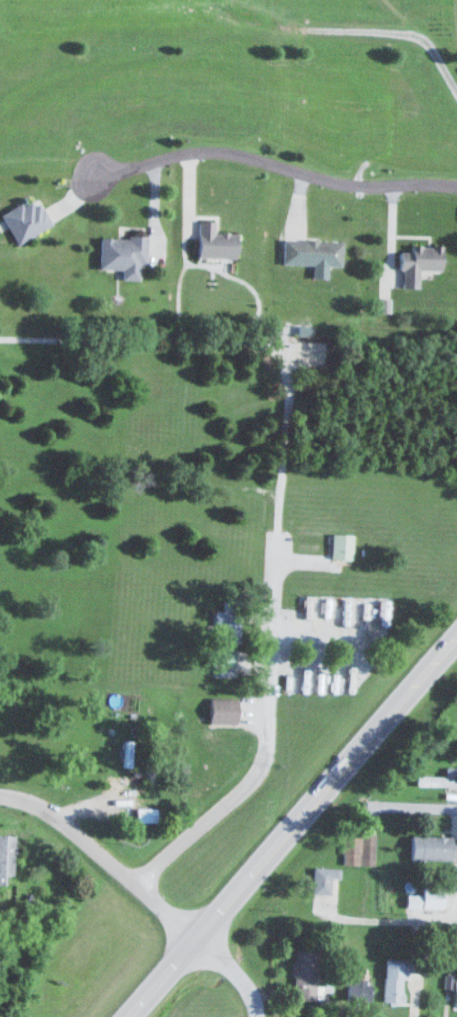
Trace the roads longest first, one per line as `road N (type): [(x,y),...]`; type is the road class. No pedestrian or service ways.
road 1 (primary): [(127,1016),(456,635)]
road 2 (residential): [(258,1016),(243,981),(139,881),(257,774),(266,758),(274,656)]
road 3 (residential): [(456,185),(344,183),(211,150),(93,173)]
road 4 (residential): [(139,881),(25,798),(0,795)]

